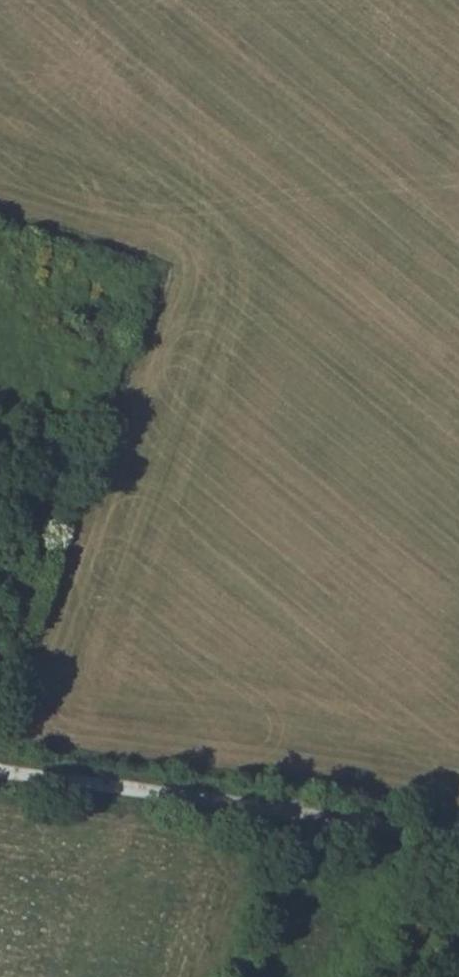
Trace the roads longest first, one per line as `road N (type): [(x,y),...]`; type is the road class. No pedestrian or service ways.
road 1 (track): [(458,836),(0,772)]

